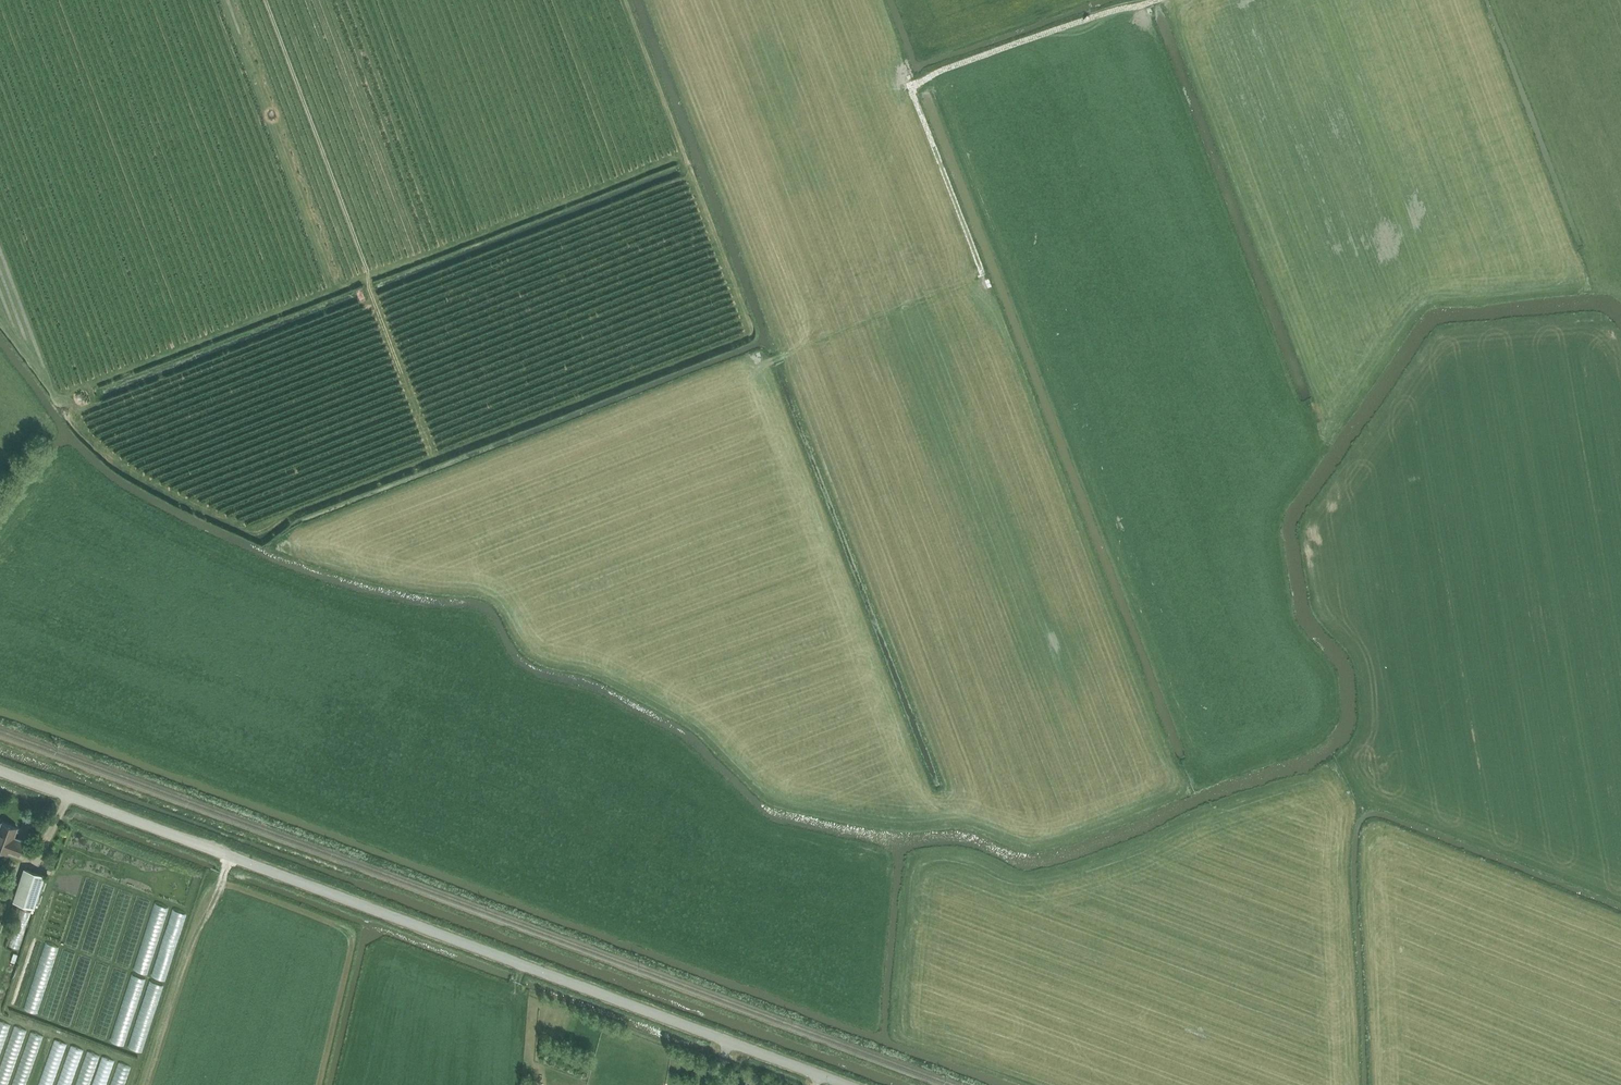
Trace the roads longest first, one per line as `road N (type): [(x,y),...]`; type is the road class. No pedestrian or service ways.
road 1 (tertiary): [(856,1084),(0,772)]
road 2 (track): [(148,1084),(232,857)]

